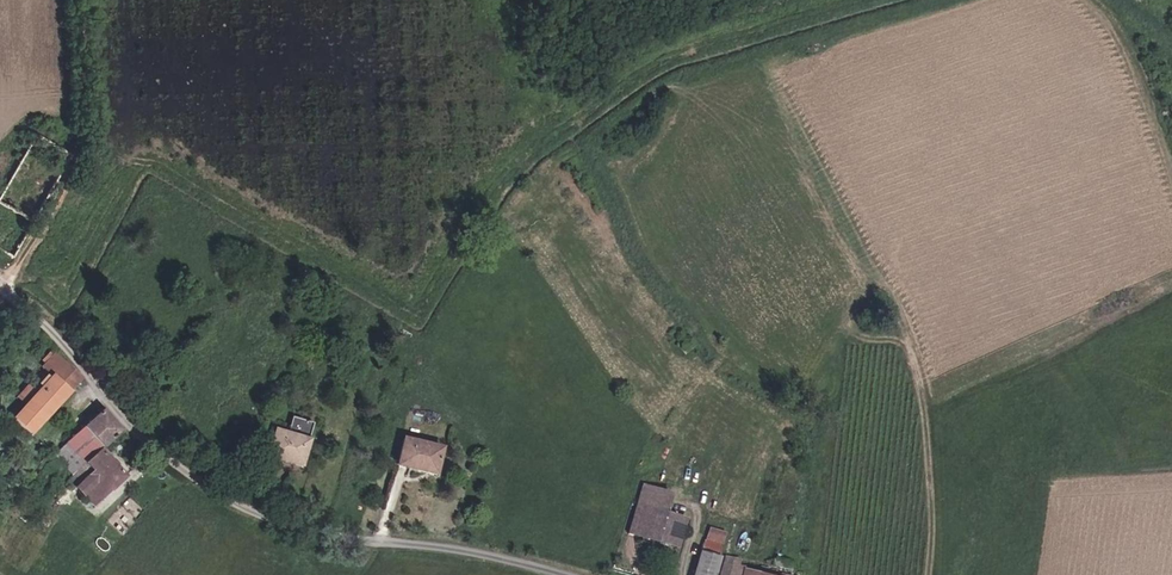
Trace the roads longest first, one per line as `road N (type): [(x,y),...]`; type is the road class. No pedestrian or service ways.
road 1 (unclassified): [(0,286),(138,436),(194,482),(265,524),(478,555),(552,574)]

